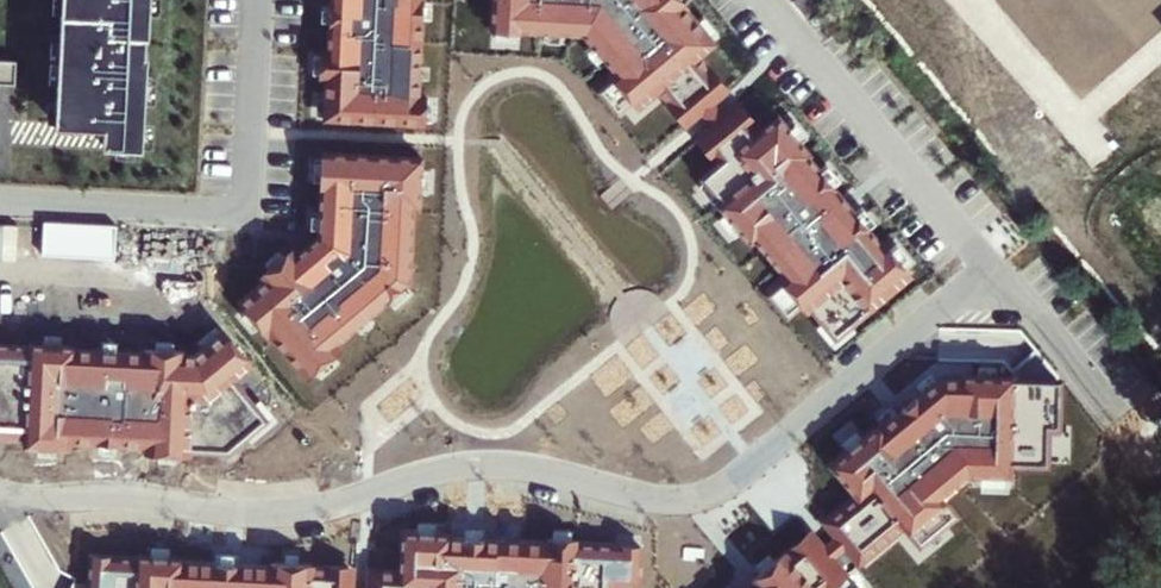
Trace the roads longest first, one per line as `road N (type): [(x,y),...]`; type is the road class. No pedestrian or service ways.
road 1 (residential): [(0,489),(17,499),(89,496),(330,512),(439,472),(535,473),(658,498),(696,496),(734,481),(987,270)]
road 2 (residential): [(987,270),(767,0)]
road 3 (residential): [(1113,418),(987,270)]

